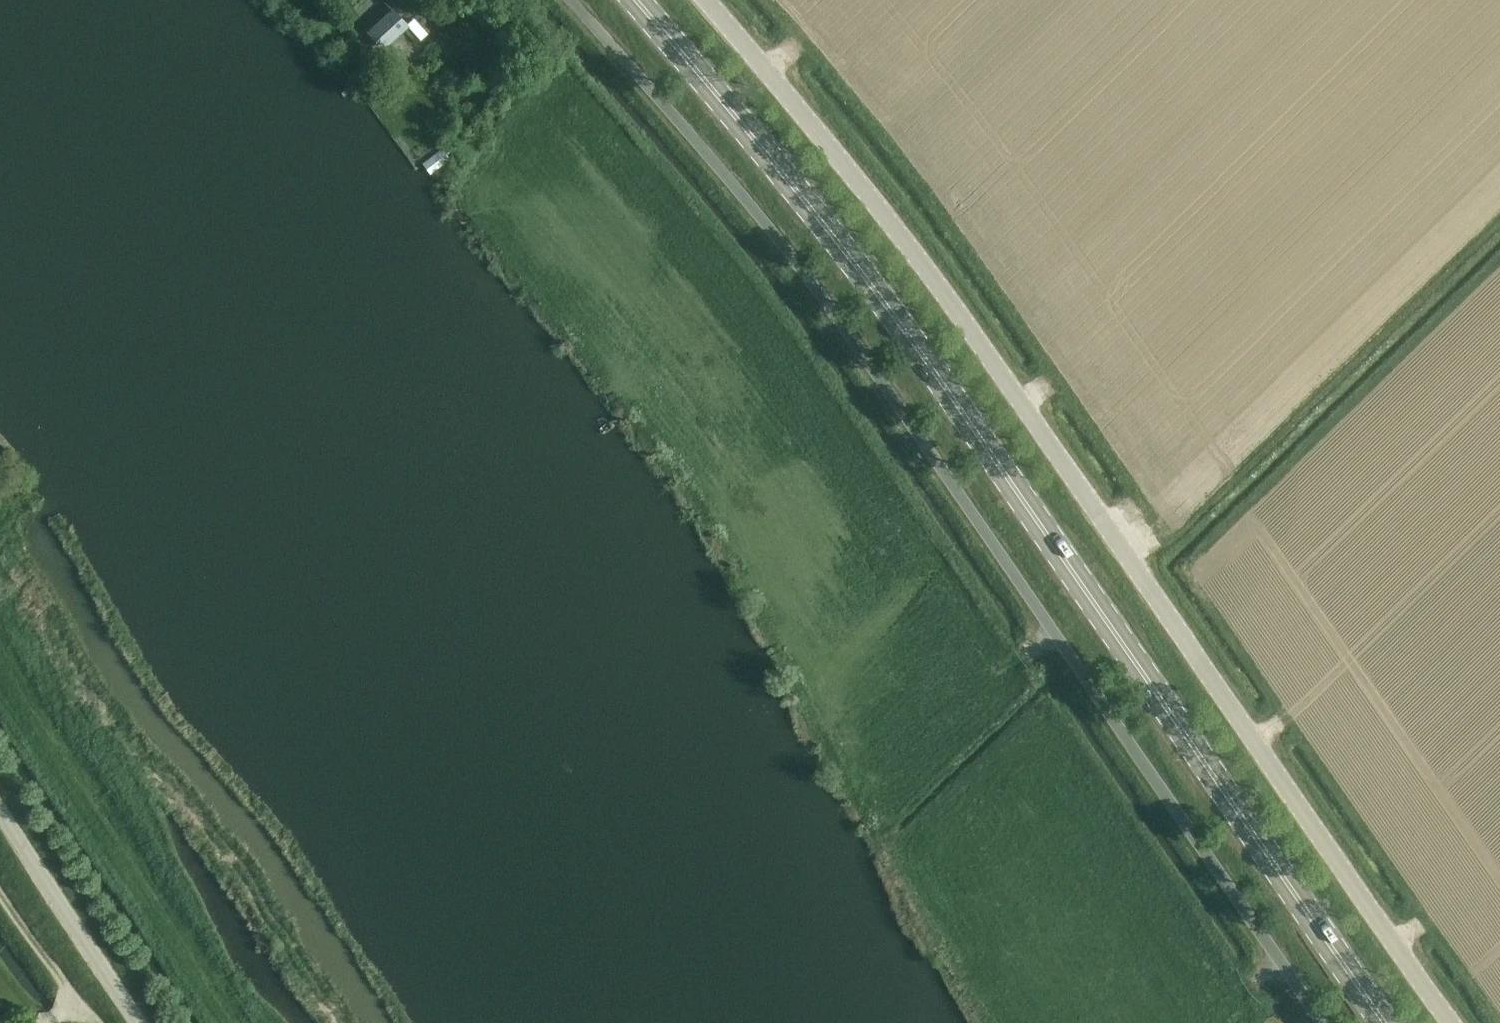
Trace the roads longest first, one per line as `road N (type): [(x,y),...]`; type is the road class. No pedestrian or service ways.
road 1 (primary): [(1384,1022),(874,290),(637,0)]
road 2 (unclassified): [(1448,1022),(958,312),(704,0)]
road 3 (unclassified): [(141,1022),(0,804)]

